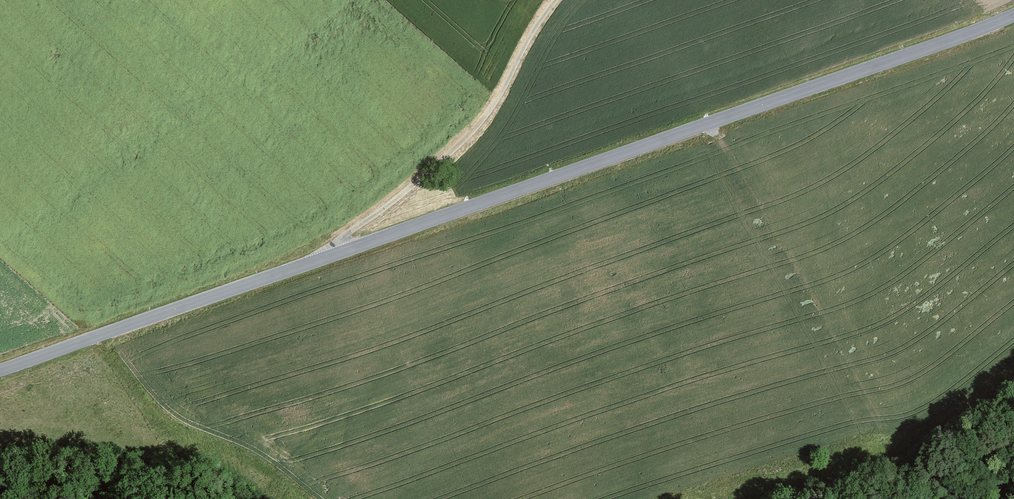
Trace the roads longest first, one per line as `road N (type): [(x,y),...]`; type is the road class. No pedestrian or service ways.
road 1 (tertiary): [(0,370),(1013,14)]
road 2 (track): [(909,446),(708,123)]
road 3 (track): [(559,0),(497,102),(433,171),(319,260)]
road 4 (track): [(311,498),(168,420),(106,333)]

